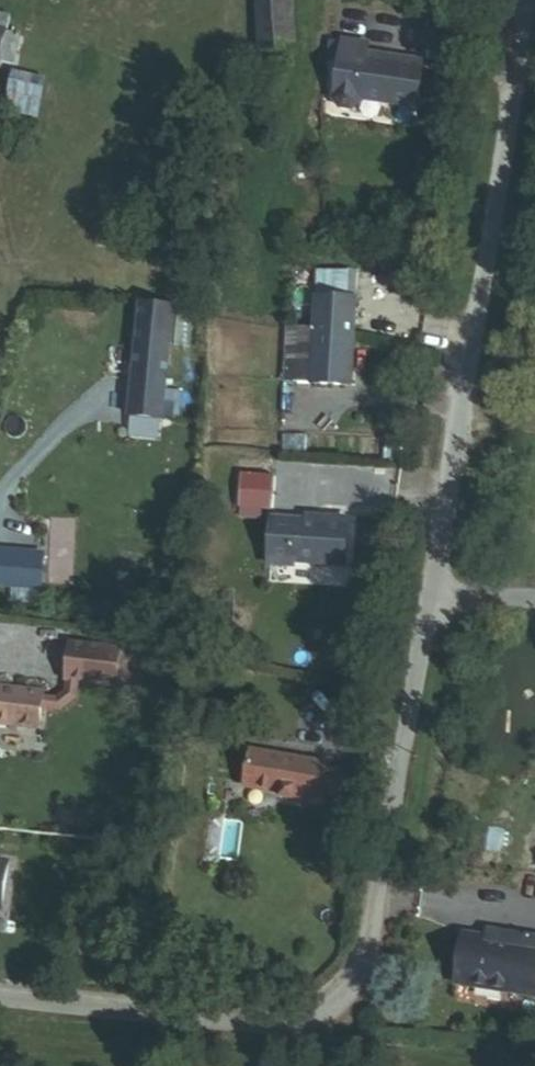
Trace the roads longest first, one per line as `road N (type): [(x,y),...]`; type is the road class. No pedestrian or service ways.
road 1 (residential): [(0,997),(312,1017),(344,1005),(366,967),(429,596)]
road 2 (residential): [(429,596),(529,0)]

